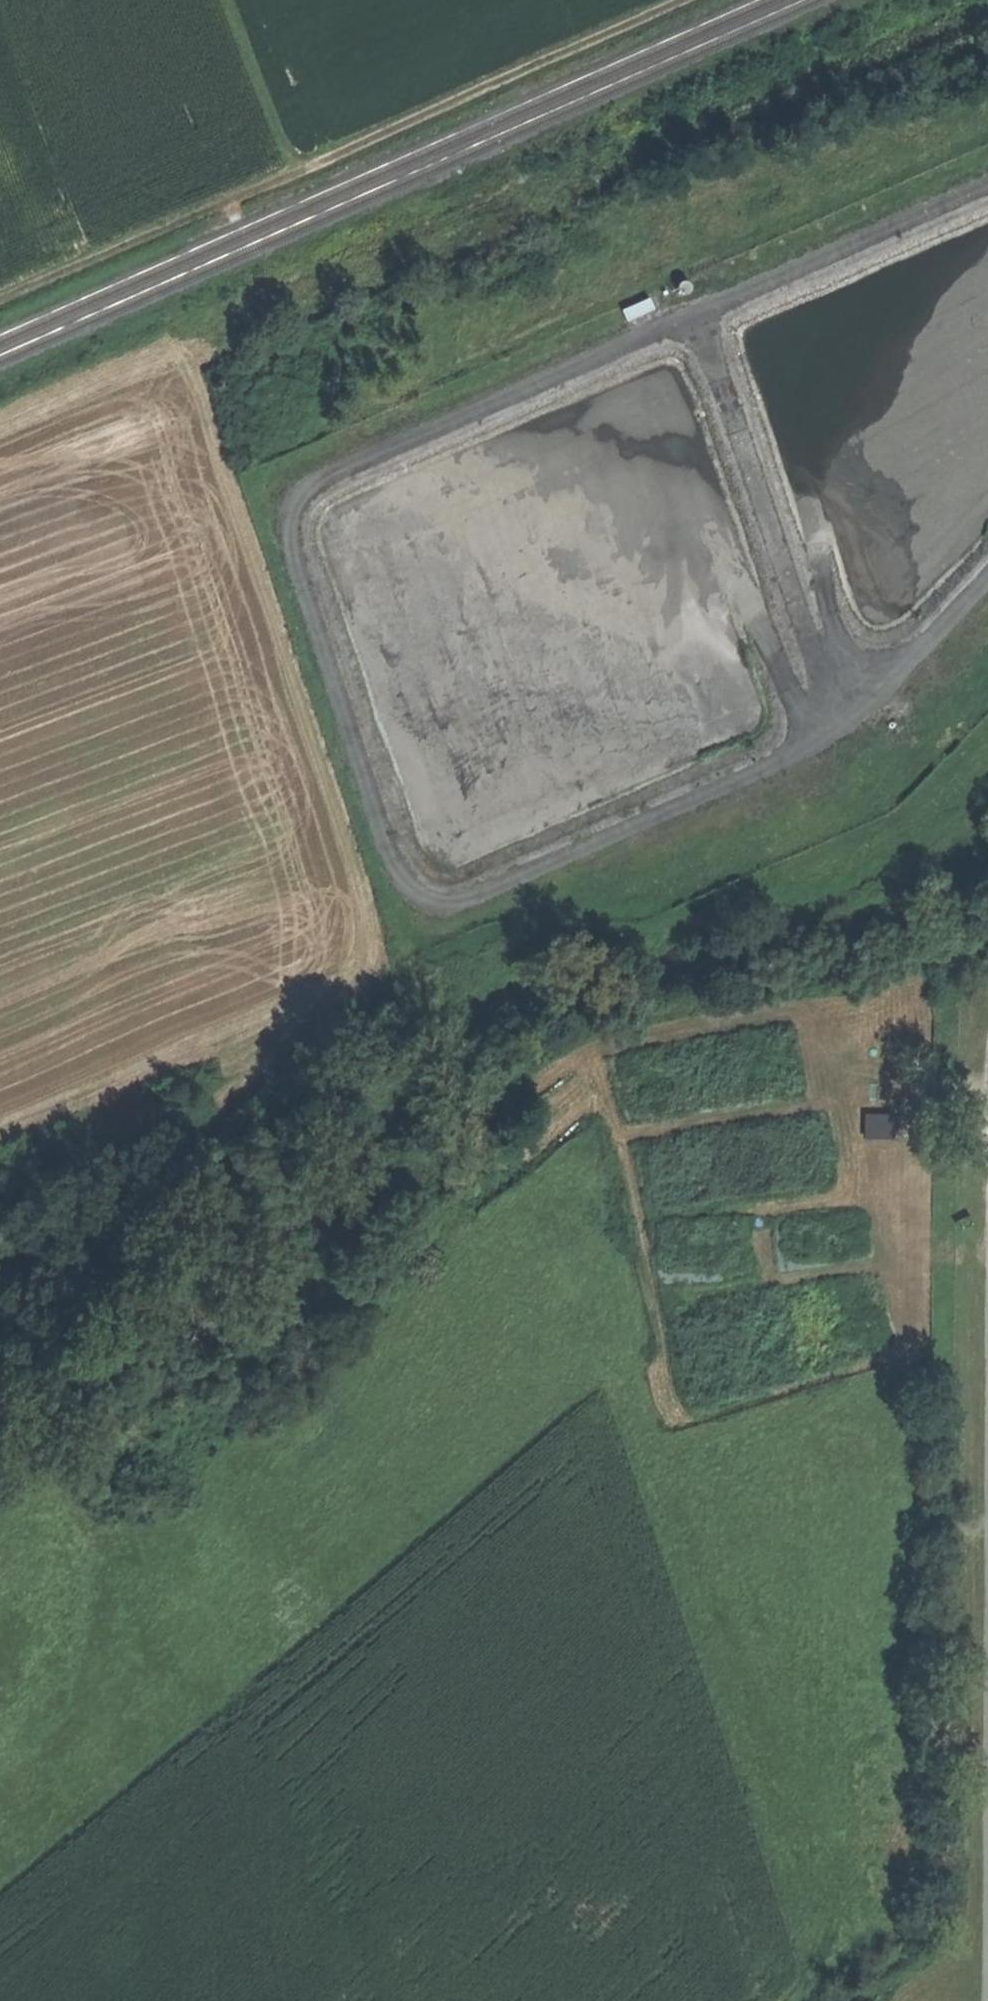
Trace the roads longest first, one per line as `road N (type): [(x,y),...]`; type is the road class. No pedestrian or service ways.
road 1 (track): [(0,303),(683,0)]
road 2 (track): [(987,1099),(936,1092),(871,1070)]

